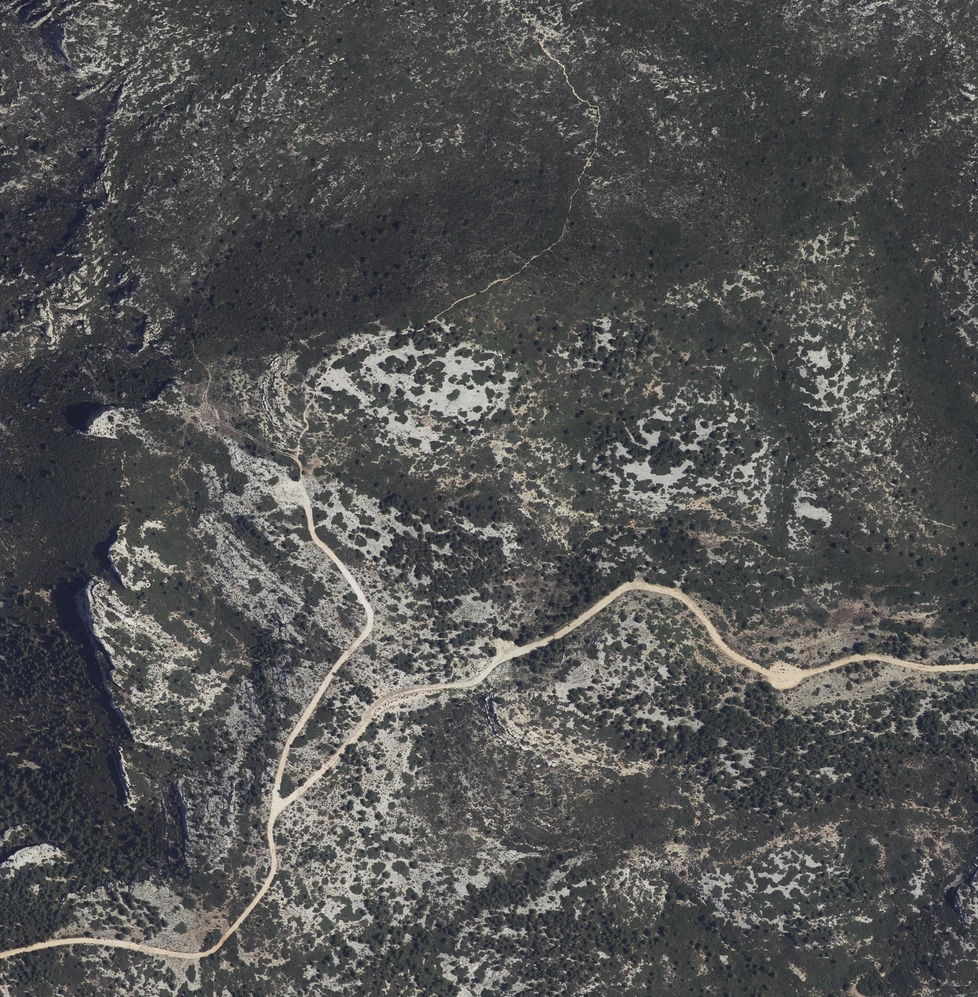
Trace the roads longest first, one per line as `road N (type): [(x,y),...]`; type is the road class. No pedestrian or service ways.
road 1 (track): [(272,816),(383,699),(477,682),(502,660),(541,647),(632,588),(685,601),(726,651),(781,681),(873,658),(930,669),(977,667)]
road 2 (track): [(298,455),(315,541),(371,615),(287,749),(270,825),(271,881),(205,956),(83,942),(0,957)]
road 3 (track): [(298,455),(219,420),(208,409),(210,366)]

